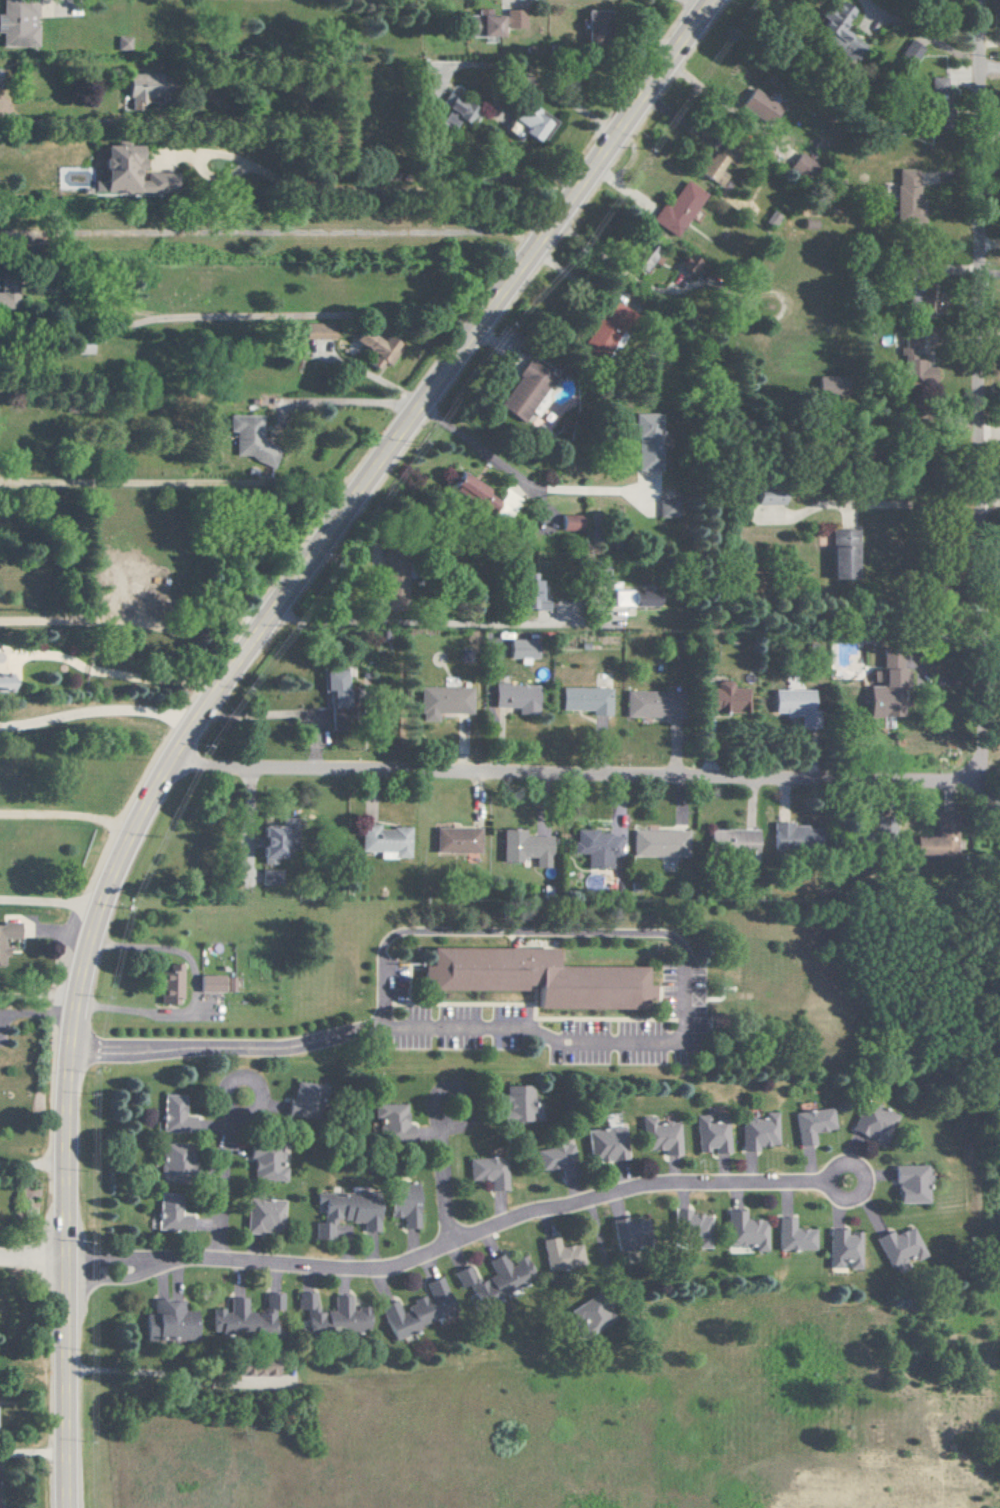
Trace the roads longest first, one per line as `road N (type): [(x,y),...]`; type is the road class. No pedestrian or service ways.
road 1 (primary): [(717,0),(535,253),(479,316),(426,405),(265,622),(131,841),(87,966),(70,1062),(68,1507)]
road 2 (residential): [(170,769),(934,787),(973,779)]
road 3 (residential): [(64,1262),(227,1258),(391,1267),(530,1210),(628,1188),(848,1182)]
road 4 (residential): [(973,0),(980,611),(973,779)]
road 5 (residential): [(66,9),(638,10),(686,42)]
road 6 (residential): [(0,154),(217,156),(298,197),(566,208)]
road 7 (residential): [(0,243),(535,253)]
road 8 (residential): [(227,1258),(243,1098)]
road 9 (residential): [(453,1239),(443,1148),(456,1094)]

